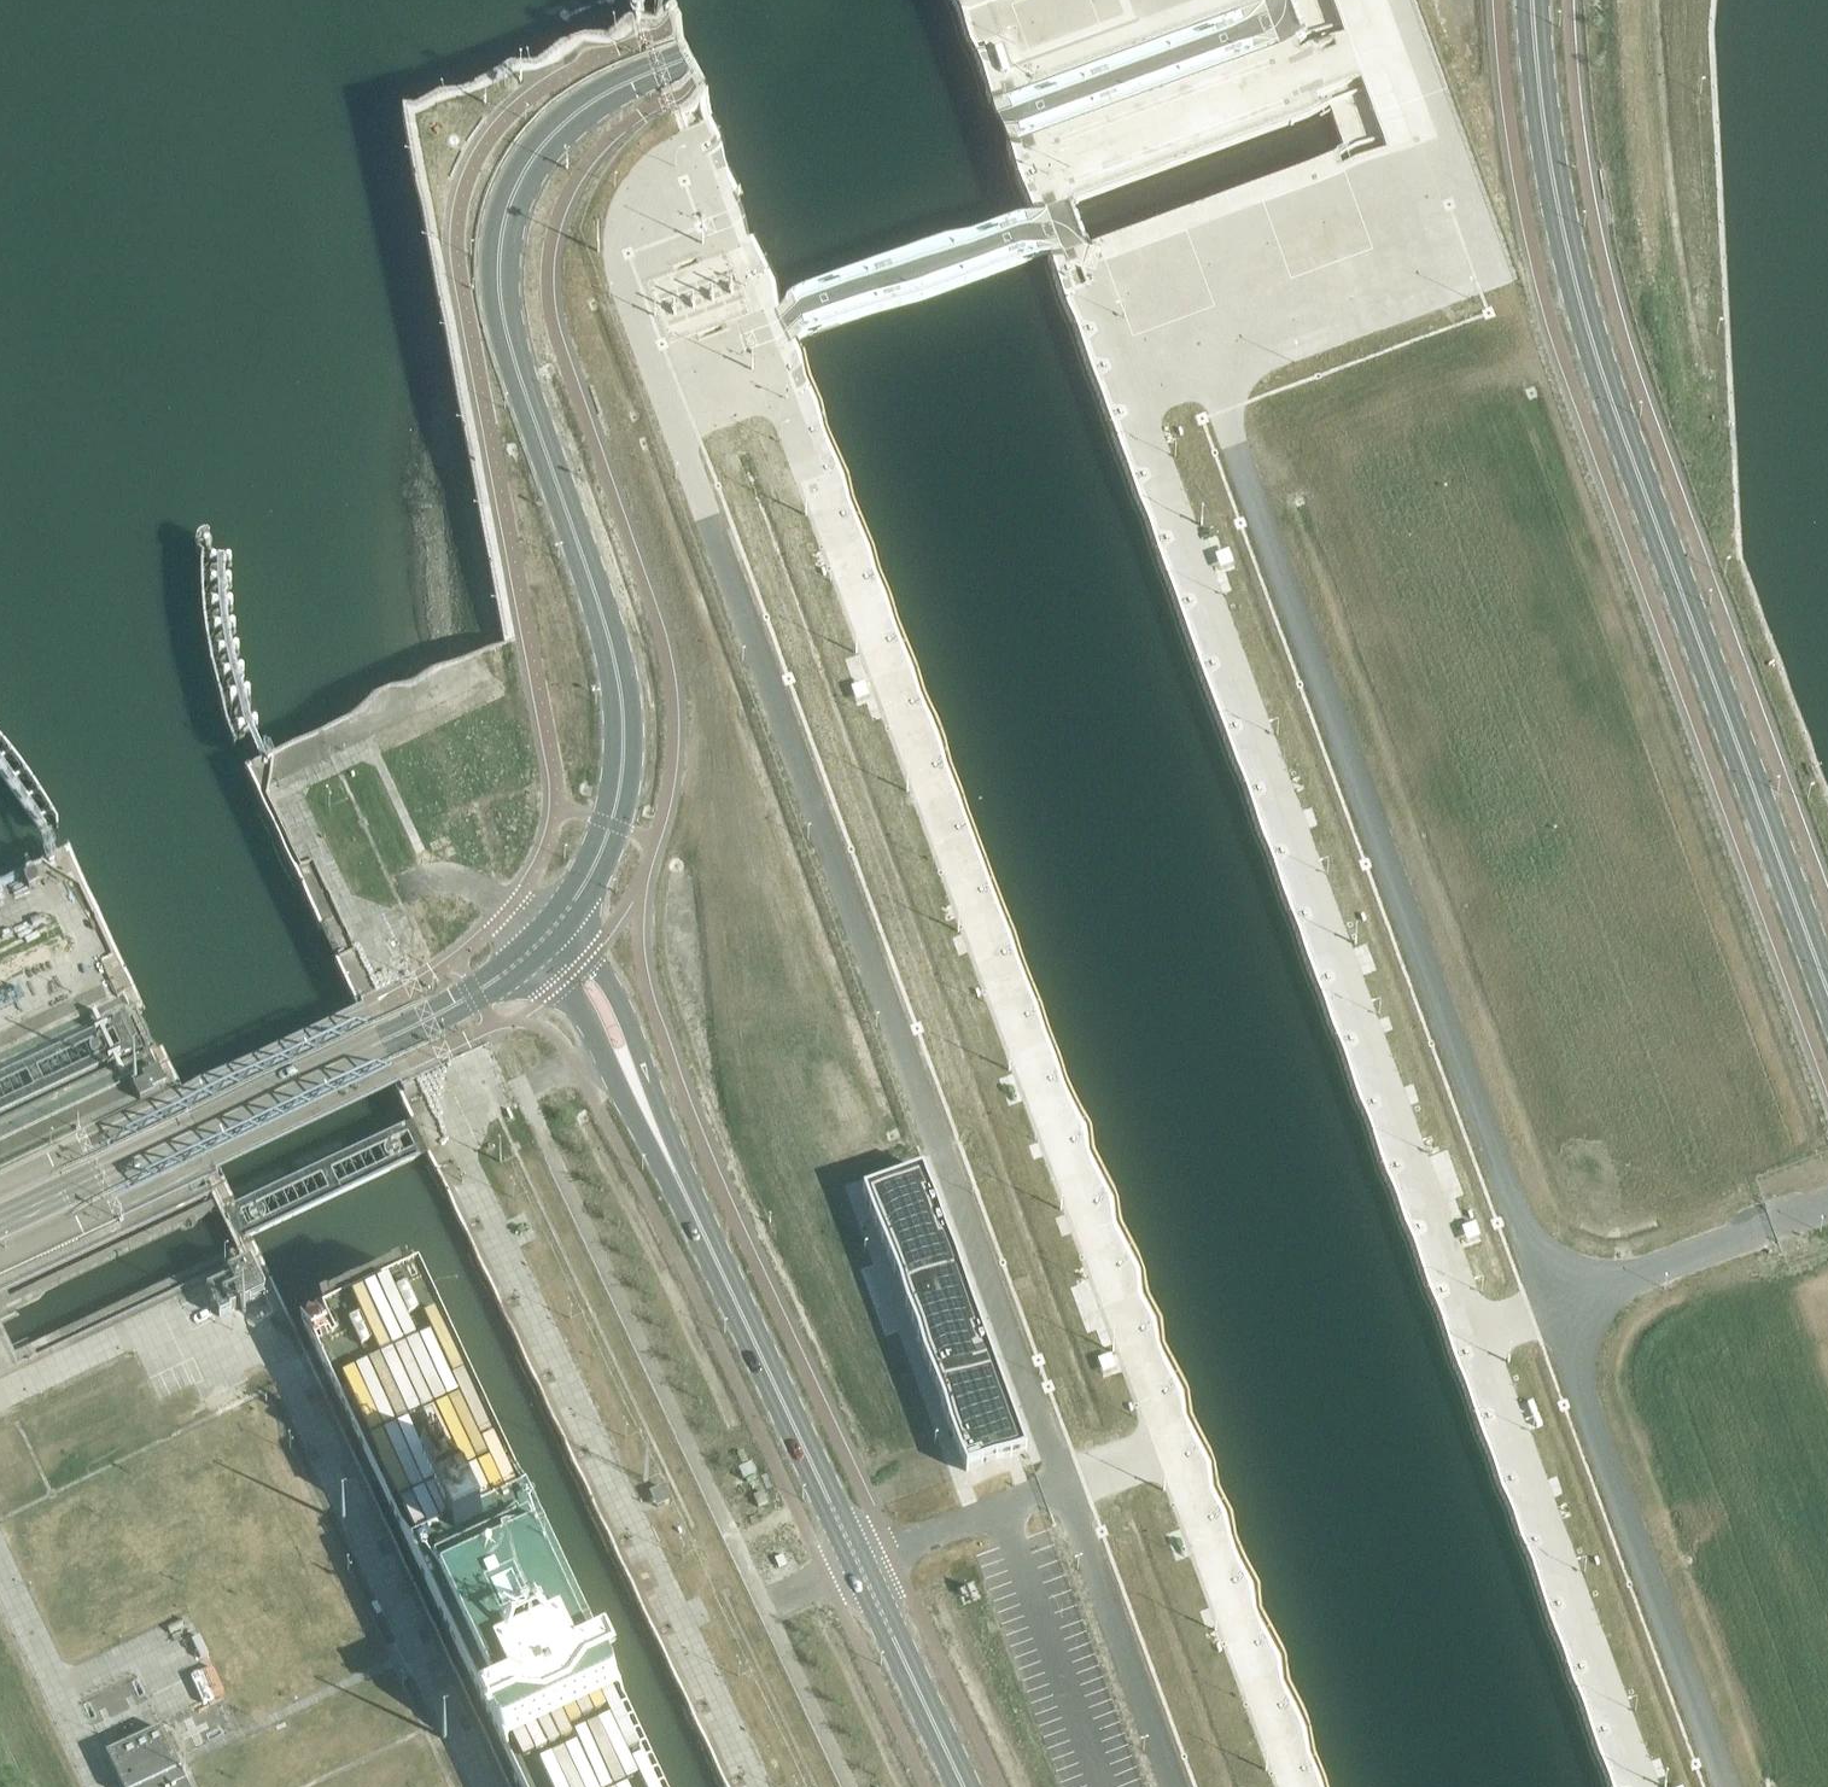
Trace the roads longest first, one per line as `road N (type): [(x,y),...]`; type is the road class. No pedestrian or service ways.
road 1 (secondary): [(860,0),(626,90),(556,149),(511,216),(507,320),(613,653),(626,729),(605,823),(562,913),(541,936)]
road 2 (secondary): [(1534,0),(1543,119),(1595,336),(1827,980)]
road 3 (secondary): [(963,1786),(726,1297),(638,1093)]
road 4 (secondary): [(0,1220),(380,1038)]
road 5 (secondary): [(638,1093),(624,1008),(577,946),(541,936)]
road 6 (secondary): [(541,936),(479,990),(380,1038)]
road 7 (secondary): [(541,936),(558,984),(638,1093)]

